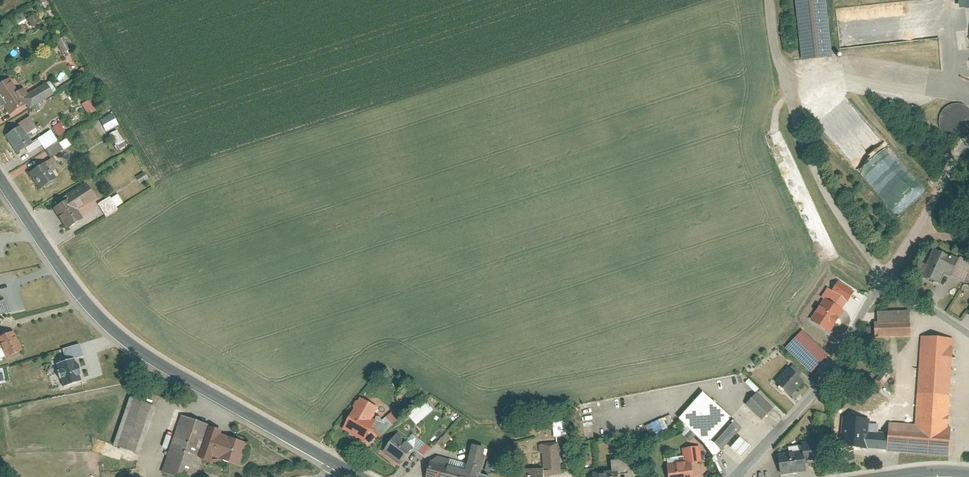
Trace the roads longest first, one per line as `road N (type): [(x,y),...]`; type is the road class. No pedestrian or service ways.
road 1 (tertiary): [(0,179),(101,319),(149,356),(337,465)]
road 2 (residential): [(886,279),(828,378),(736,476)]
road 3 (track): [(770,0),(797,125),(840,218)]

